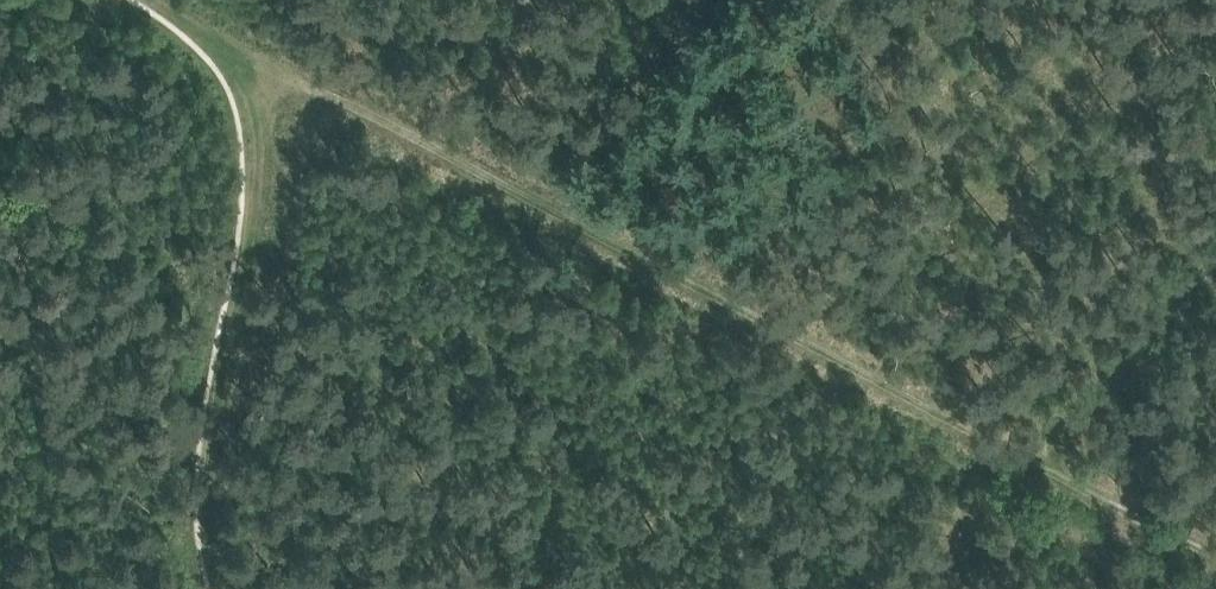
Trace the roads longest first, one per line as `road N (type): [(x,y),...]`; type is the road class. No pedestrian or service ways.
road 1 (track): [(252,56),(567,207),(1041,454)]
road 2 (track): [(229,588),(206,510),(213,436),(263,226),(252,56)]
road 3 (track): [(1215,240),(1041,454)]
road 4 (track): [(1041,454),(1215,545)]

